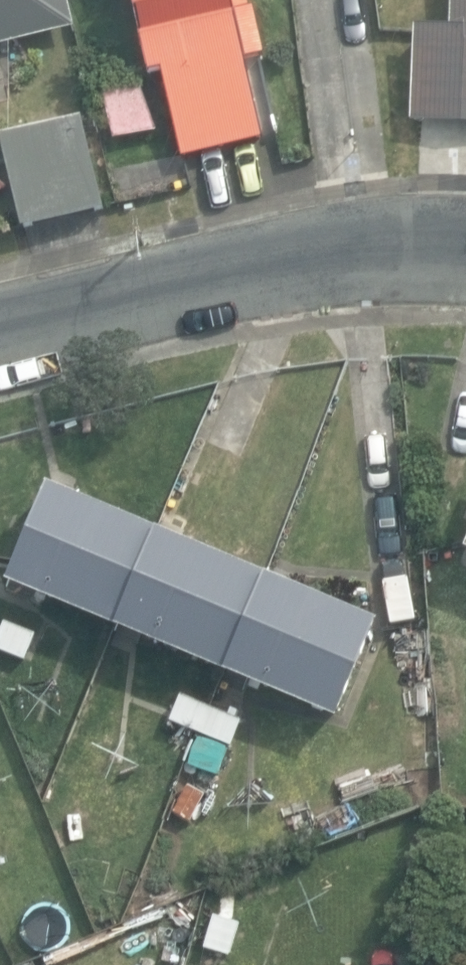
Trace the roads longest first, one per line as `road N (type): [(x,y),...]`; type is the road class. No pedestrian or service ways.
road 1 (residential): [(0,321),(185,272),(374,244),(465,251)]

